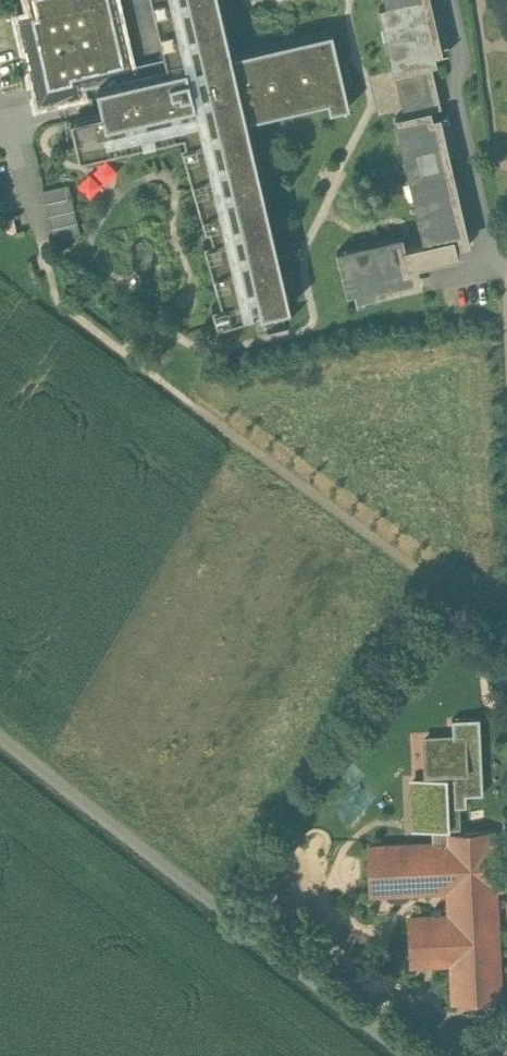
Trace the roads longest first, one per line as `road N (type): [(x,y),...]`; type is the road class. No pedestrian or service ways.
road 1 (unclassified): [(408,1055),(0,738)]

